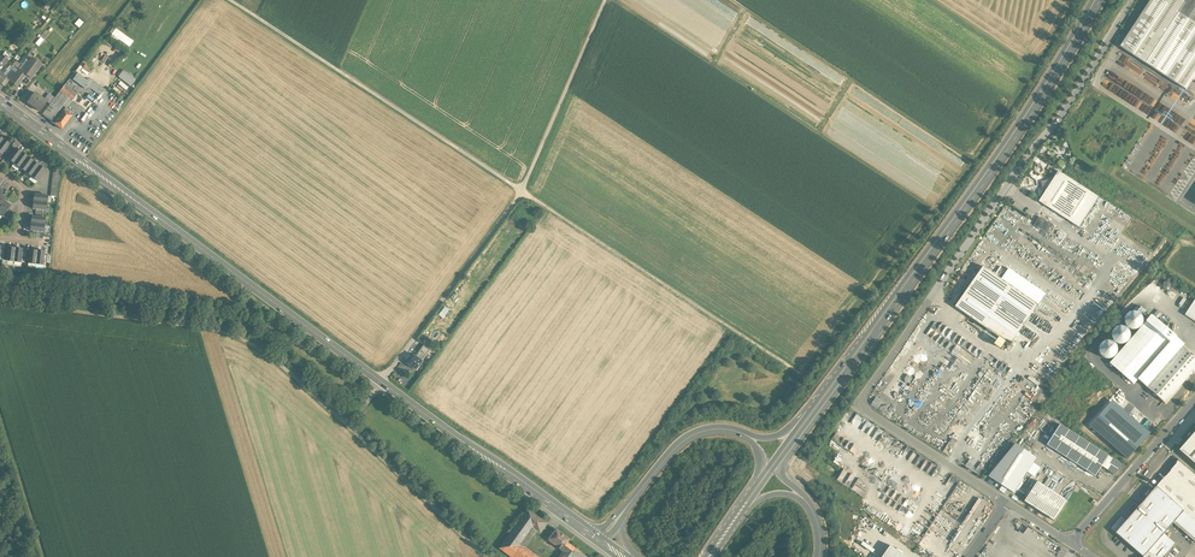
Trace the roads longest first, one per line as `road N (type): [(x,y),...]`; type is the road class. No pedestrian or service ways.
road 1 (track): [(231,0),(812,380),(873,308),(1036,71),(927,0)]
road 2 (secondary): [(597,538),(0,103)]
road 3 (residential): [(1134,0),(864,400),(871,415),(1006,502)]
road 4 (trunk): [(1097,0),(1007,145),(804,424)]
road 5 (track): [(417,334),(522,191),(606,0)]
road 6 (track): [(0,300),(222,331),(262,352),(349,427)]
road 7 (unclassified): [(1194,398),(1069,543)]
road 8 (track): [(484,556),(349,427)]
road 9 (track): [(45,556),(0,417)]
road 10 (trunk): [(631,501),(687,439),(734,432)]

